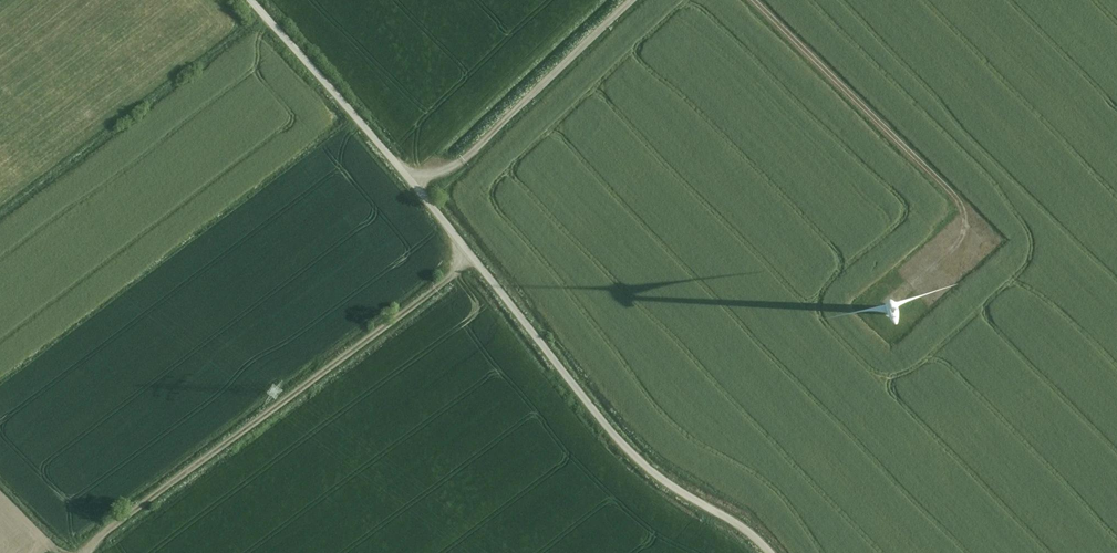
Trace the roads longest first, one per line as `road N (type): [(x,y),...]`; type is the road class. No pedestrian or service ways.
road 1 (unclassified): [(766,552),(742,527),(647,471),(250,0)]
road 2 (track): [(86,552),(88,542),(469,261)]
road 3 (track): [(755,0),(991,237),(927,287)]
road 4 (track): [(403,179),(446,173),(634,0)]

